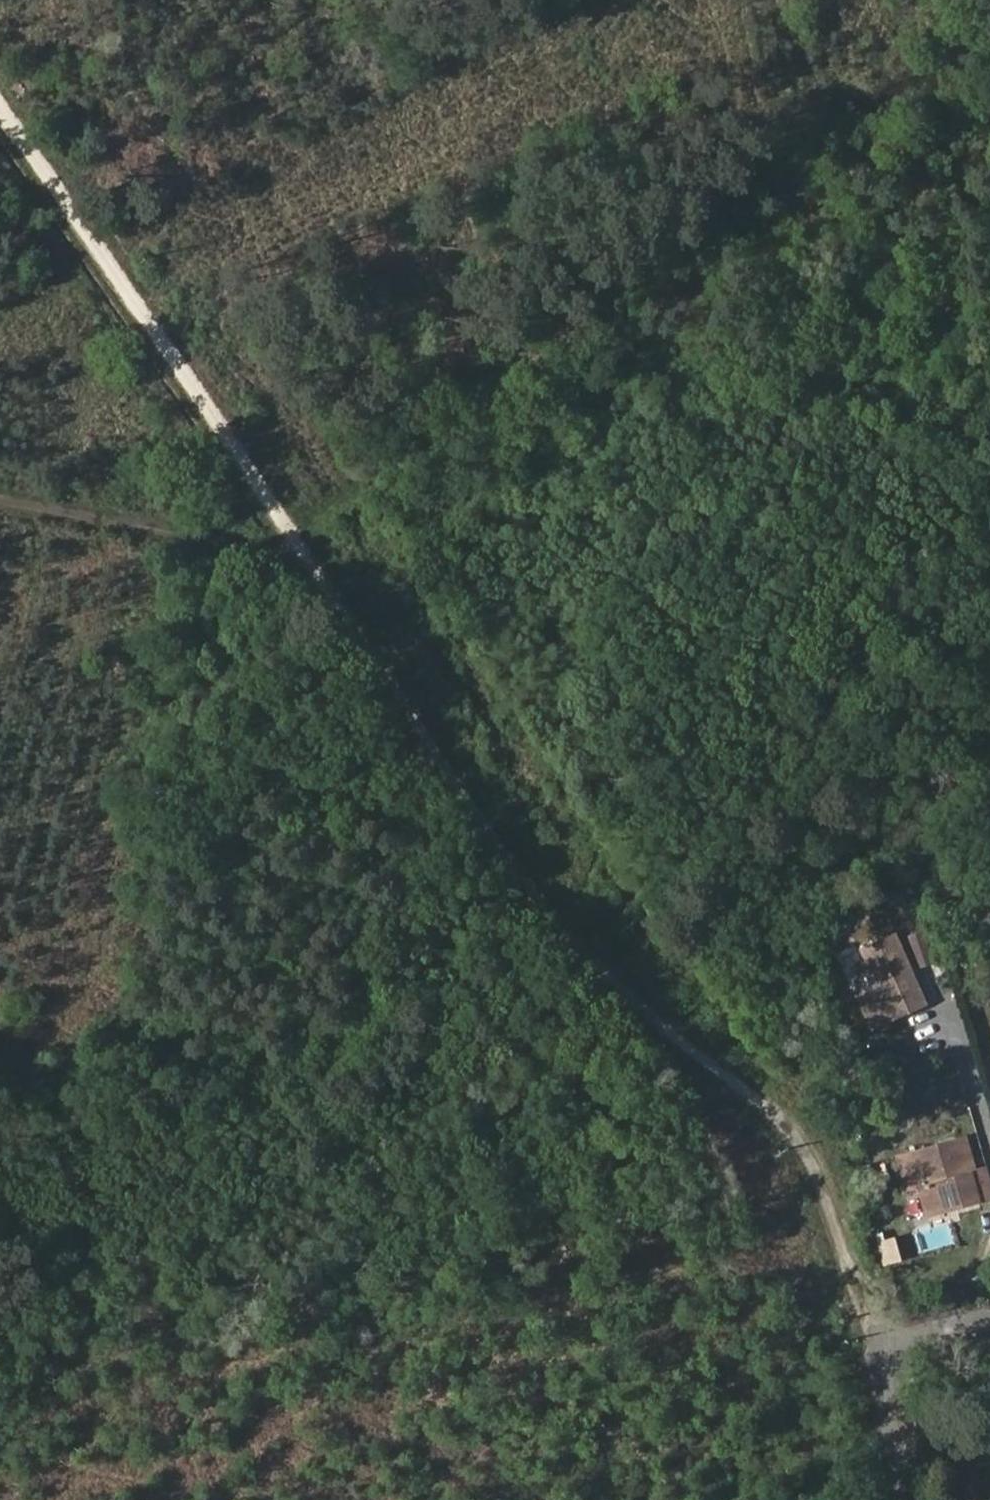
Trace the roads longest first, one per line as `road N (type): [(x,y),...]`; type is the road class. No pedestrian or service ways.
road 1 (track): [(887,1396),(833,1190),(789,1116),(590,947),(444,770),(357,624),(0,102)]
road 2 (residential): [(989,1314),(923,1334),(895,1358),(887,1396),(910,1499)]

